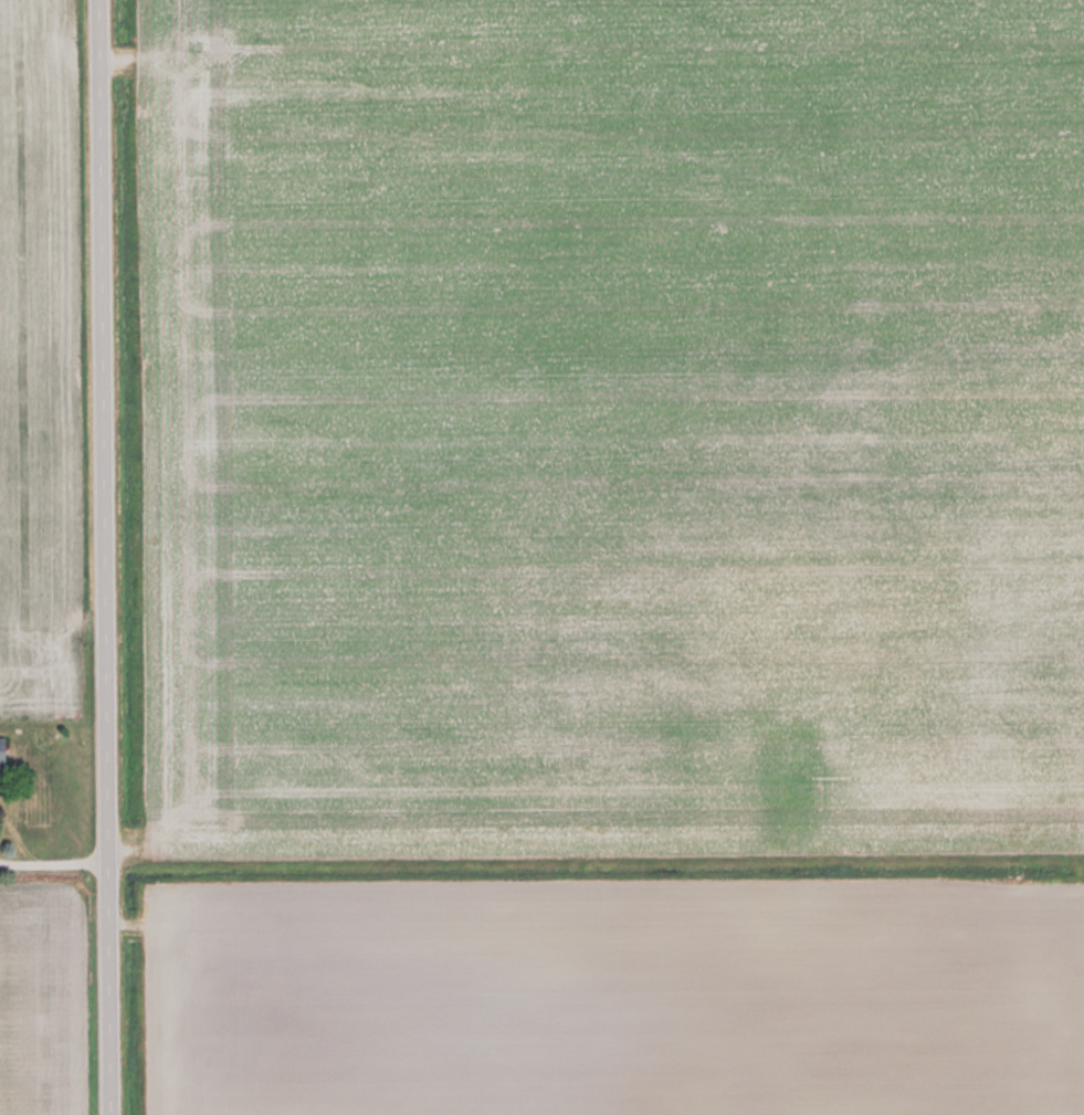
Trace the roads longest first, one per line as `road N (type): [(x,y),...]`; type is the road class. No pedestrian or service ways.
road 1 (residential): [(117,1114),(109,0)]

